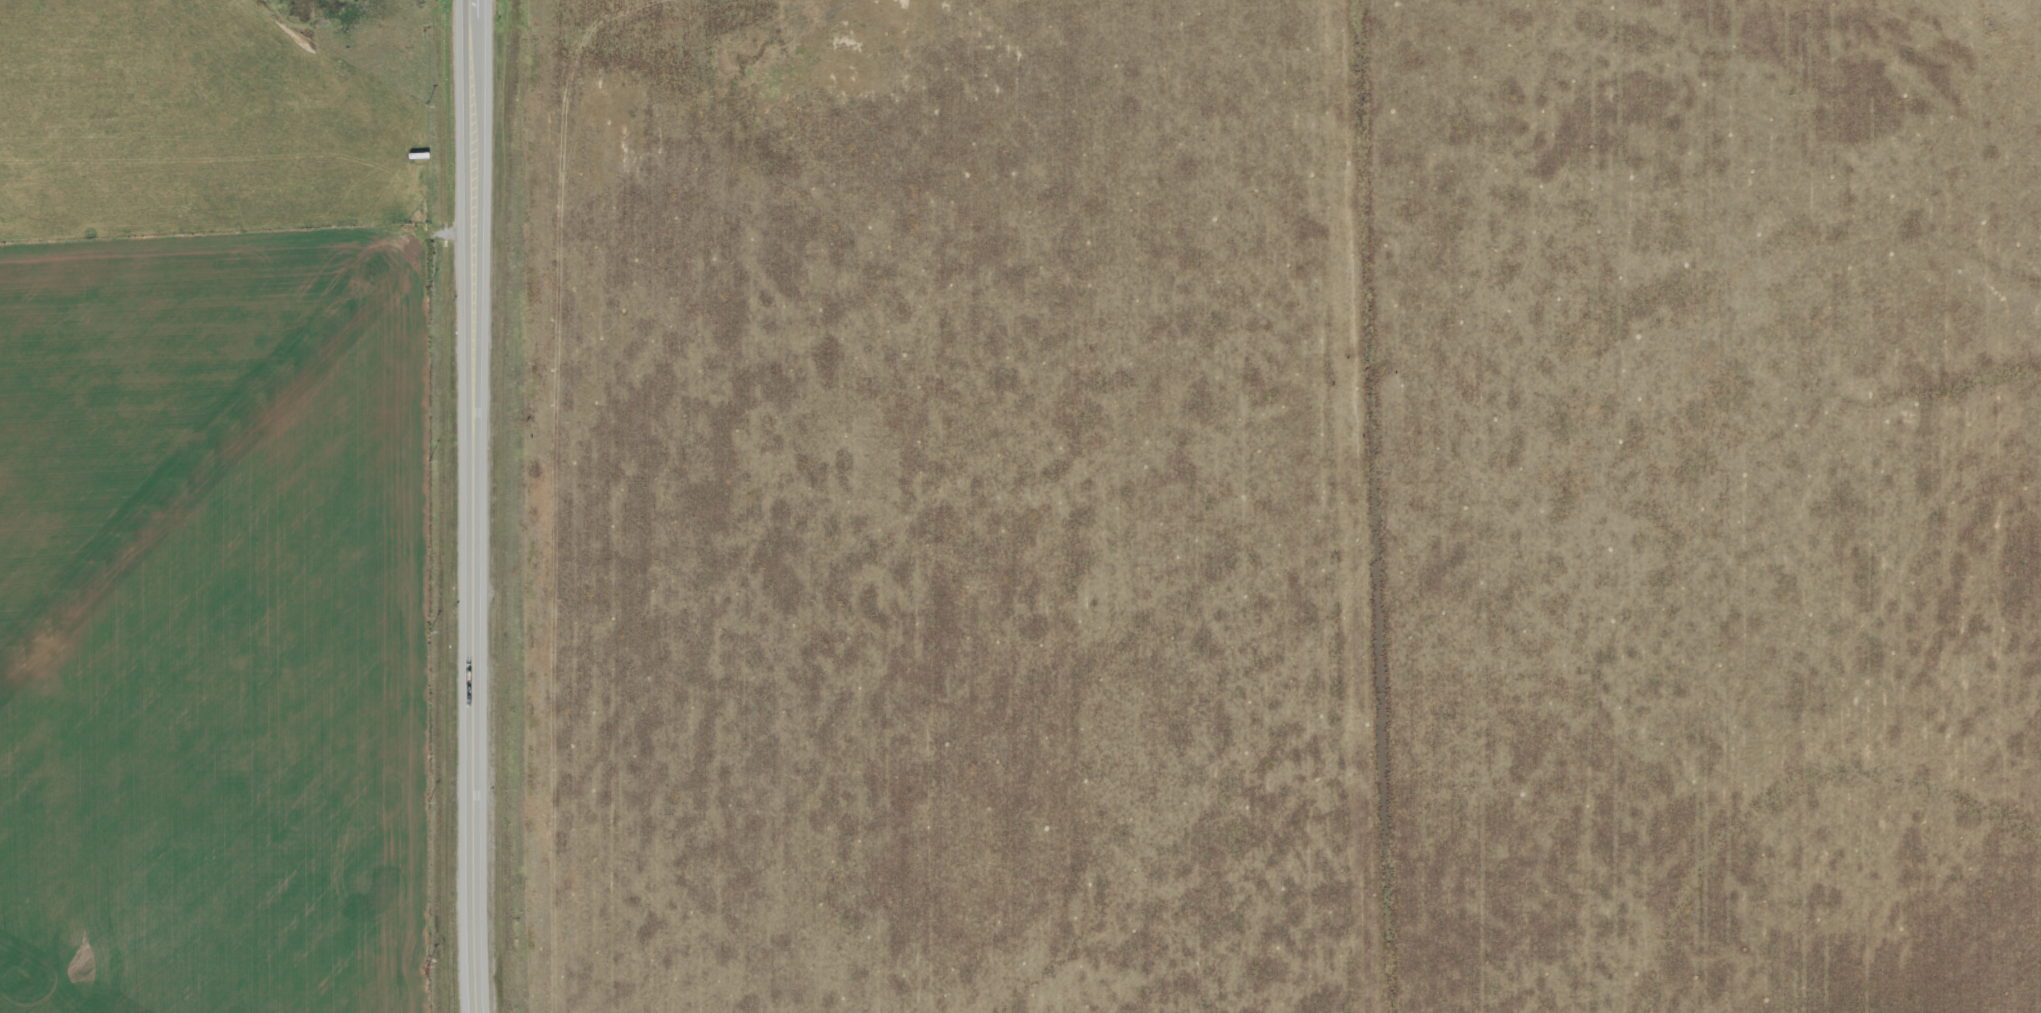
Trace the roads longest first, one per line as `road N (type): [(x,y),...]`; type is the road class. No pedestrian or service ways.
road 1 (secondary): [(488,1012),(474,0)]

